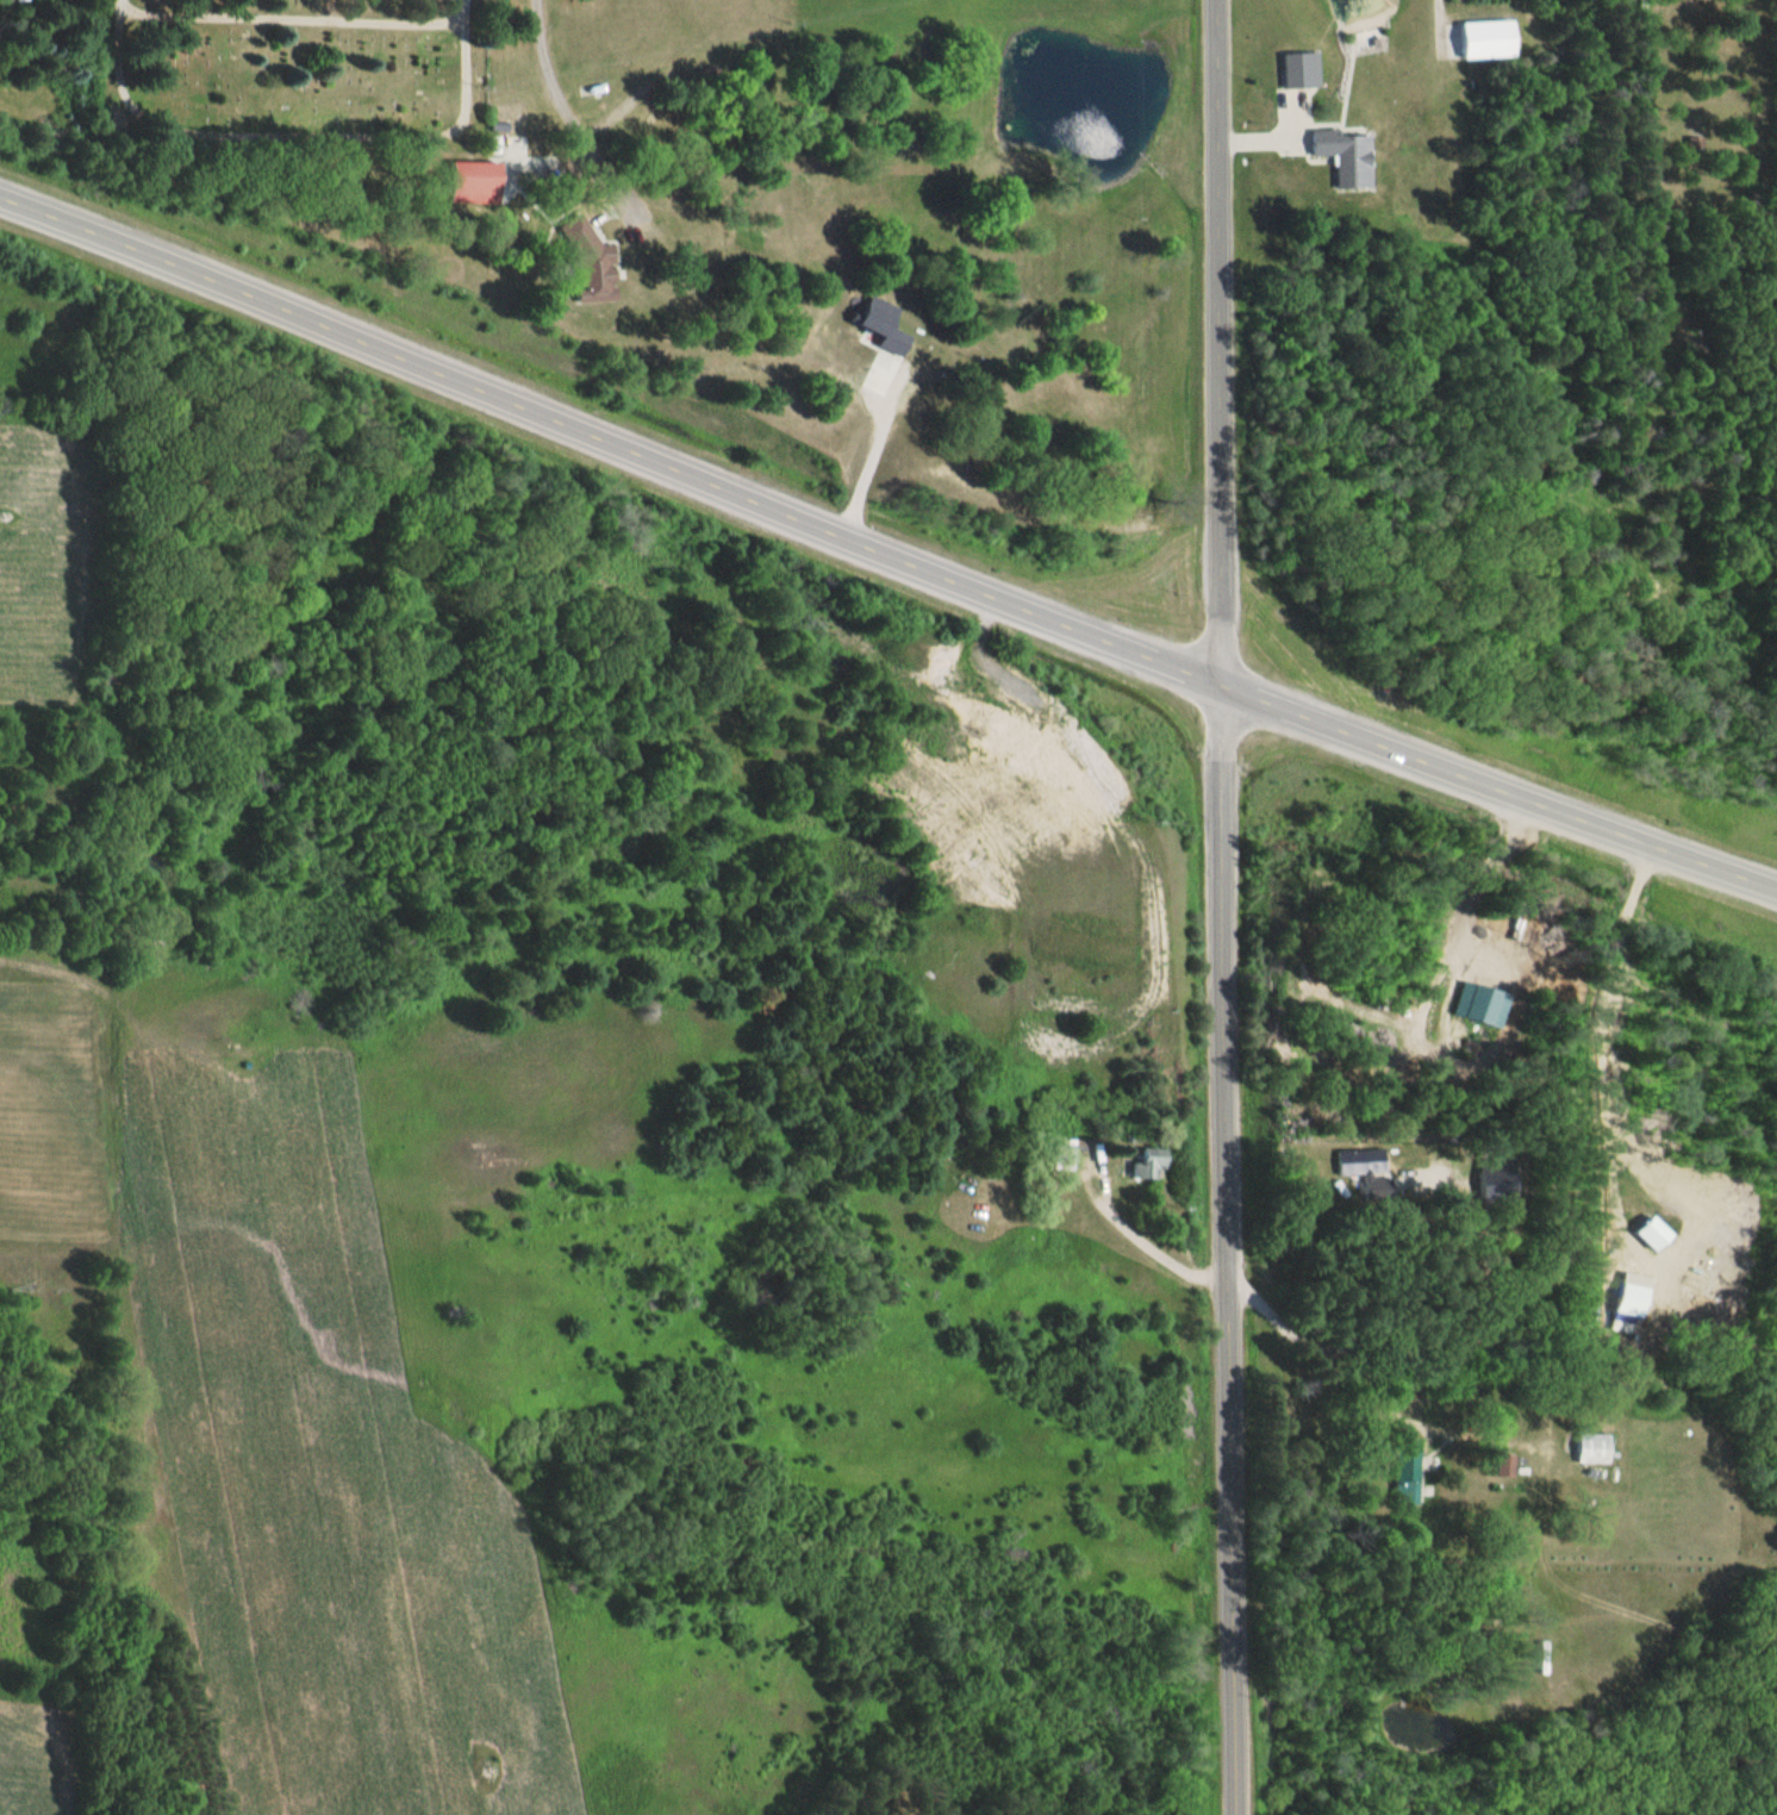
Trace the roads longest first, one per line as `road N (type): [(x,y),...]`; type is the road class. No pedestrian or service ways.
road 1 (secondary): [(1776,893),(1089,634),(0,198)]
road 2 (residential): [(1229,1814),(1218,679)]
road 3 (tertiary): [(1218,679),(1219,0)]

